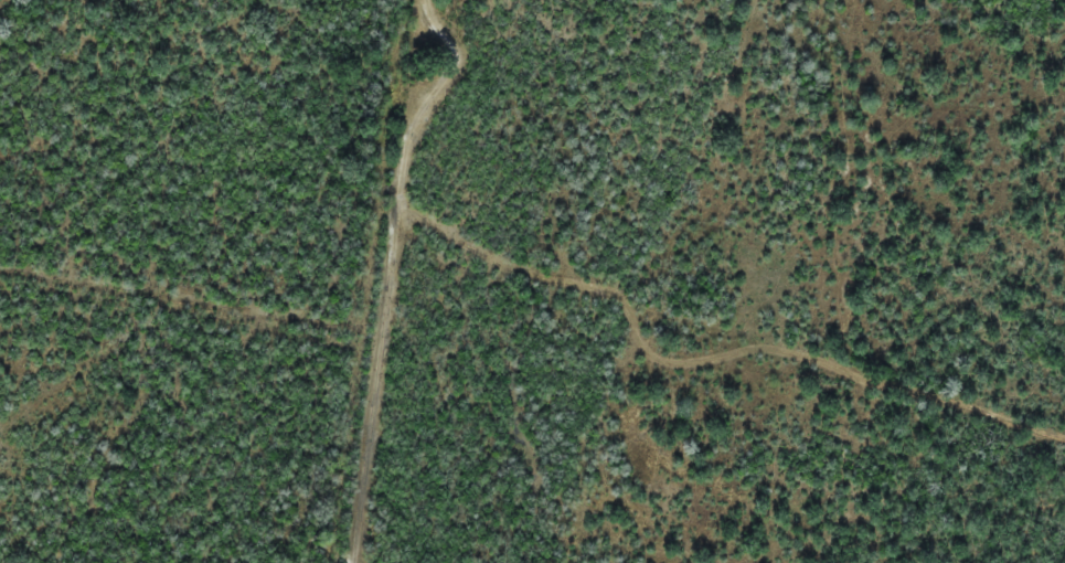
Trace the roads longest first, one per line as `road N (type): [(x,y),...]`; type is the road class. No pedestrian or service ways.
road 1 (track): [(346,562),(403,226),(397,157),(426,102),(454,74),(455,57),(425,26),(419,0)]

